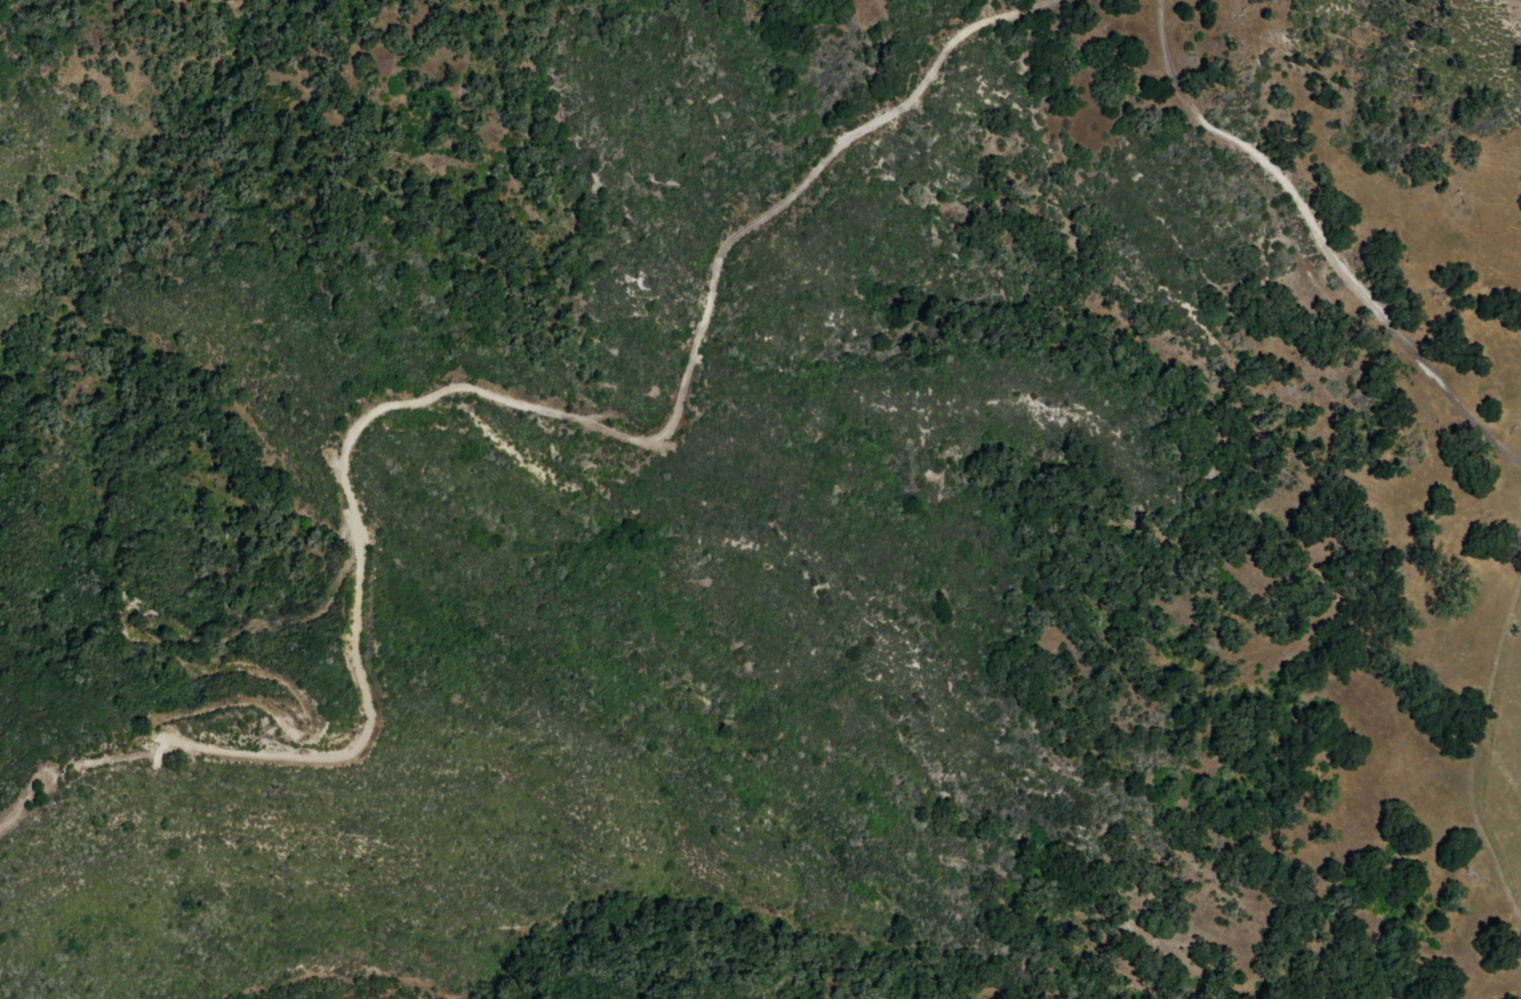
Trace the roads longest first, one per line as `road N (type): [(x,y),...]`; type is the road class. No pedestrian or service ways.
road 1 (track): [(1520,913),(1469,794),(1473,748),(1520,580)]

